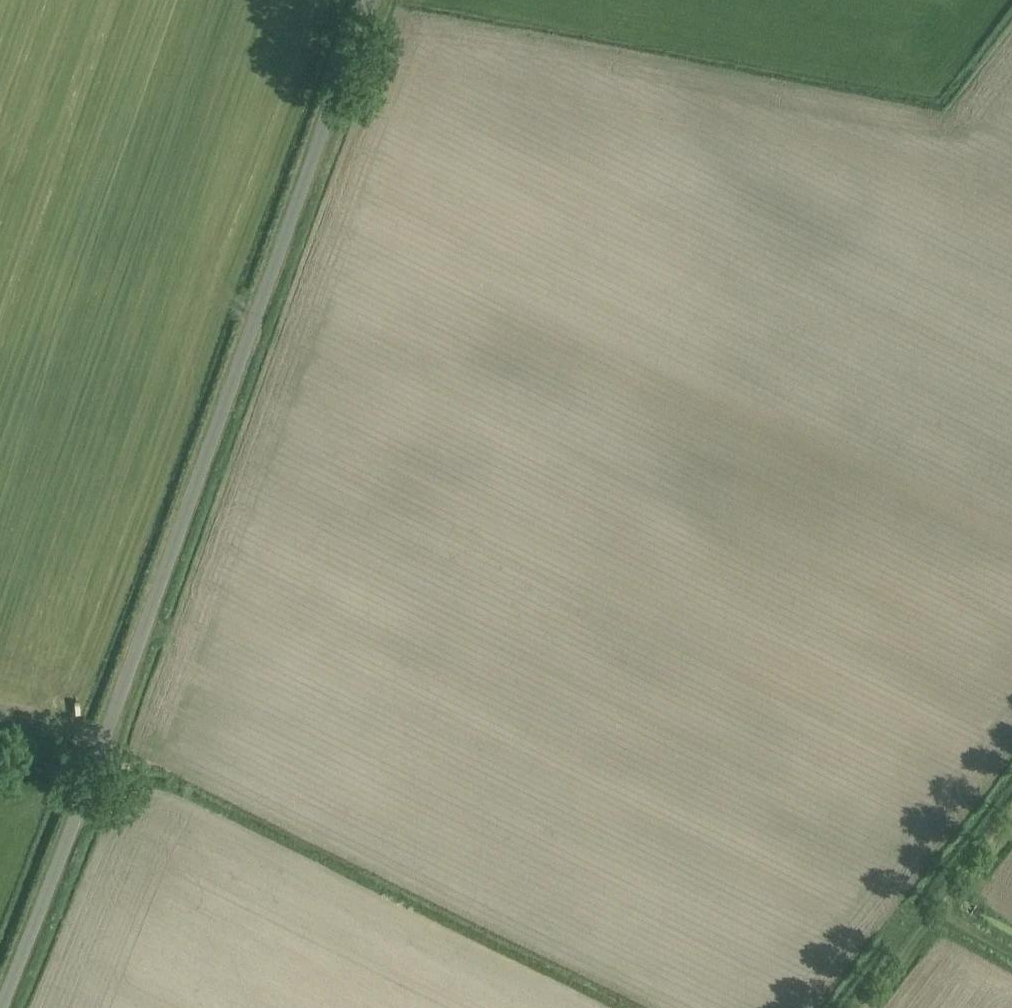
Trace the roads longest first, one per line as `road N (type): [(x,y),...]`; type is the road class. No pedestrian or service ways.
road 1 (unclassified): [(0,1007),(162,597),(370,0)]
road 2 (track): [(1011,817),(863,1007)]

